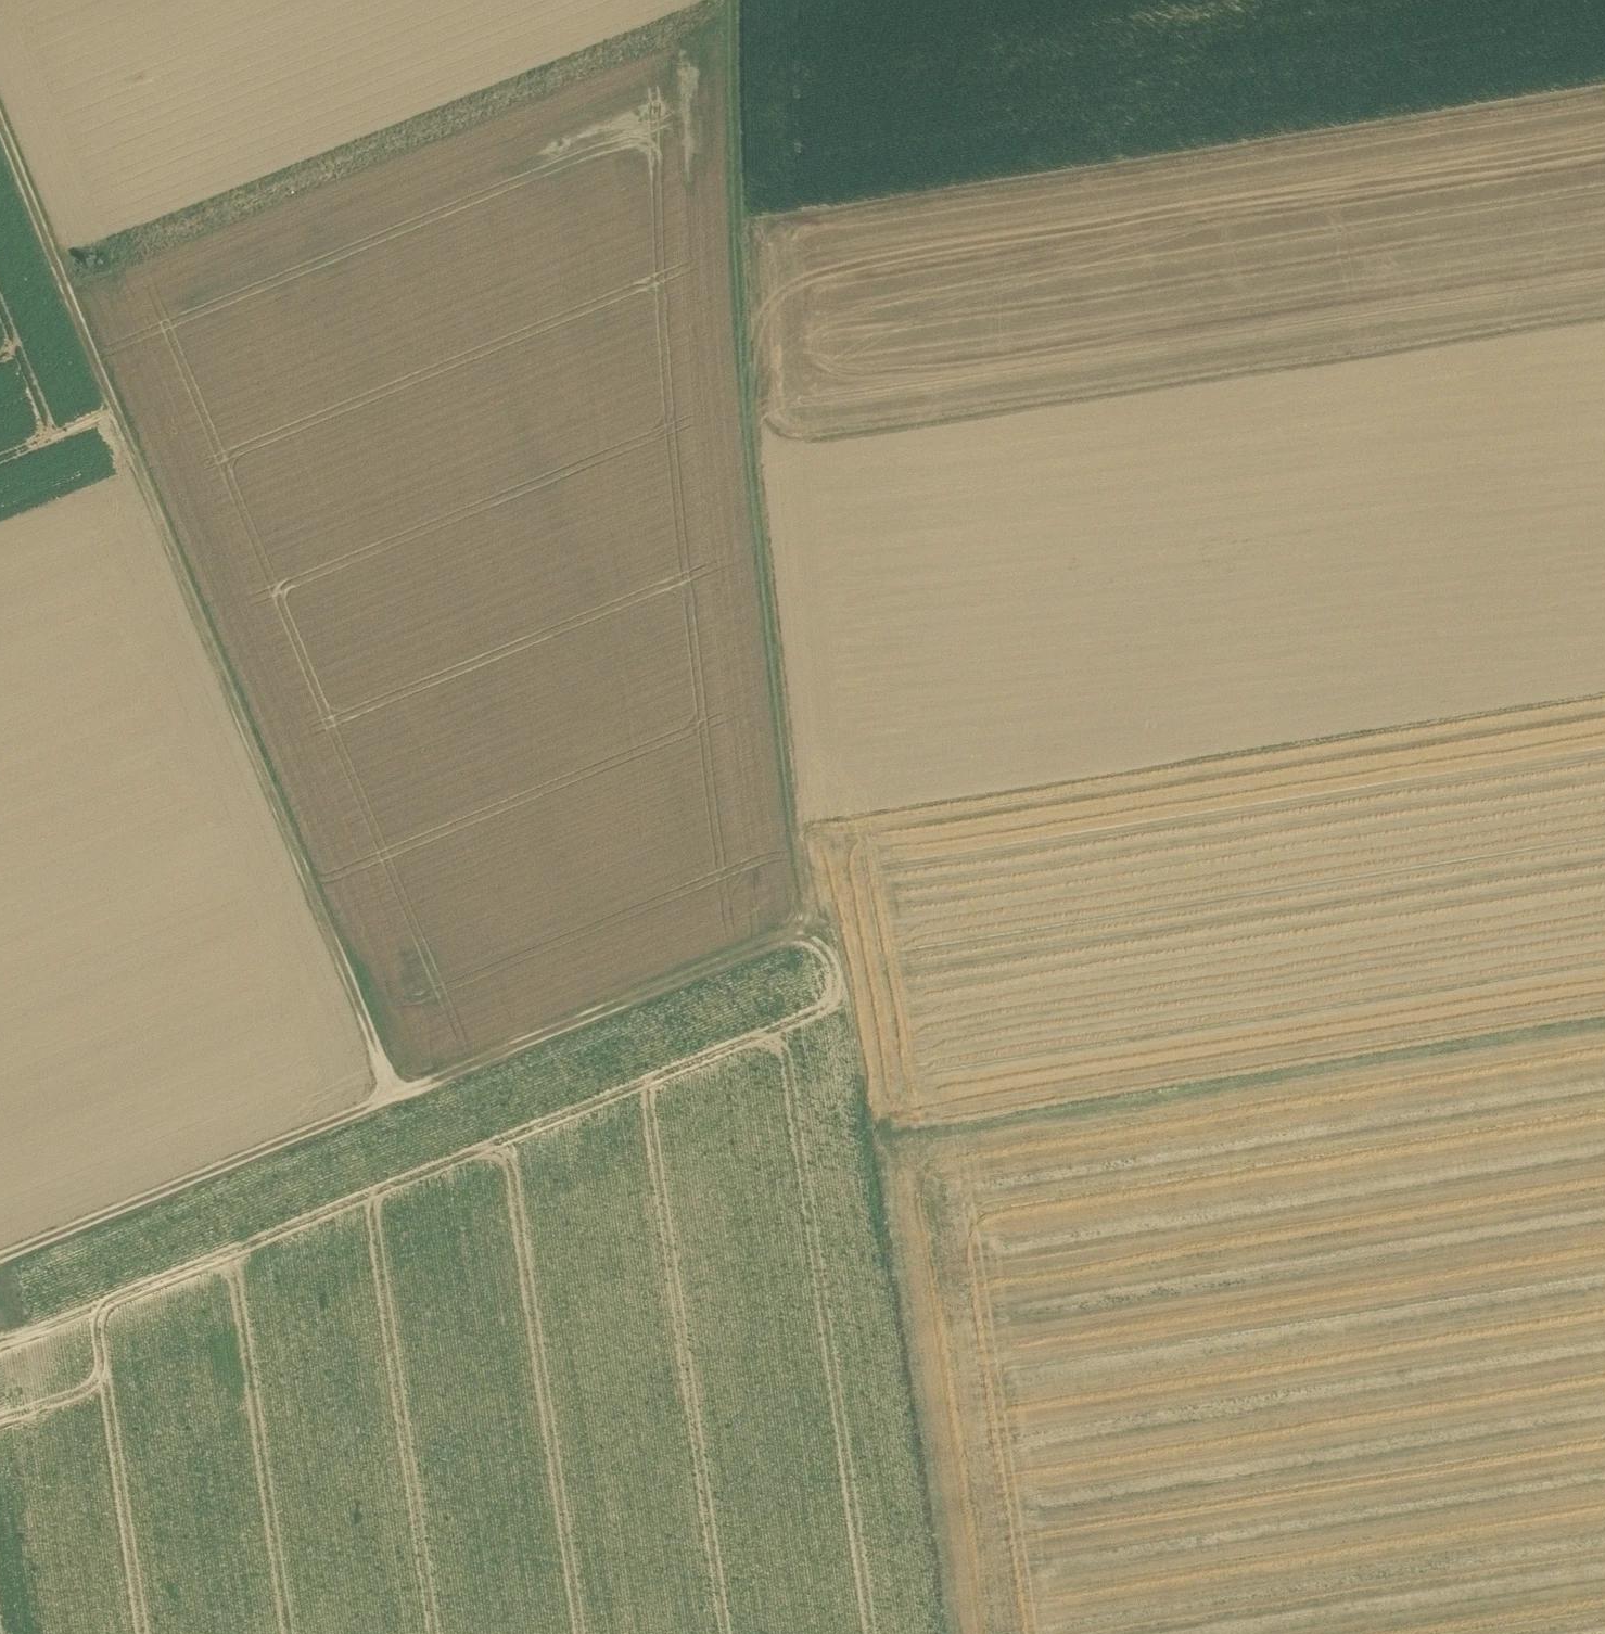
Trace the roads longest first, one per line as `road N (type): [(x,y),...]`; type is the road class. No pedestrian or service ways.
road 1 (track): [(0,1254),(794,933),(801,898),(740,281),(733,0)]
road 2 (track): [(0,131),(392,1094)]

